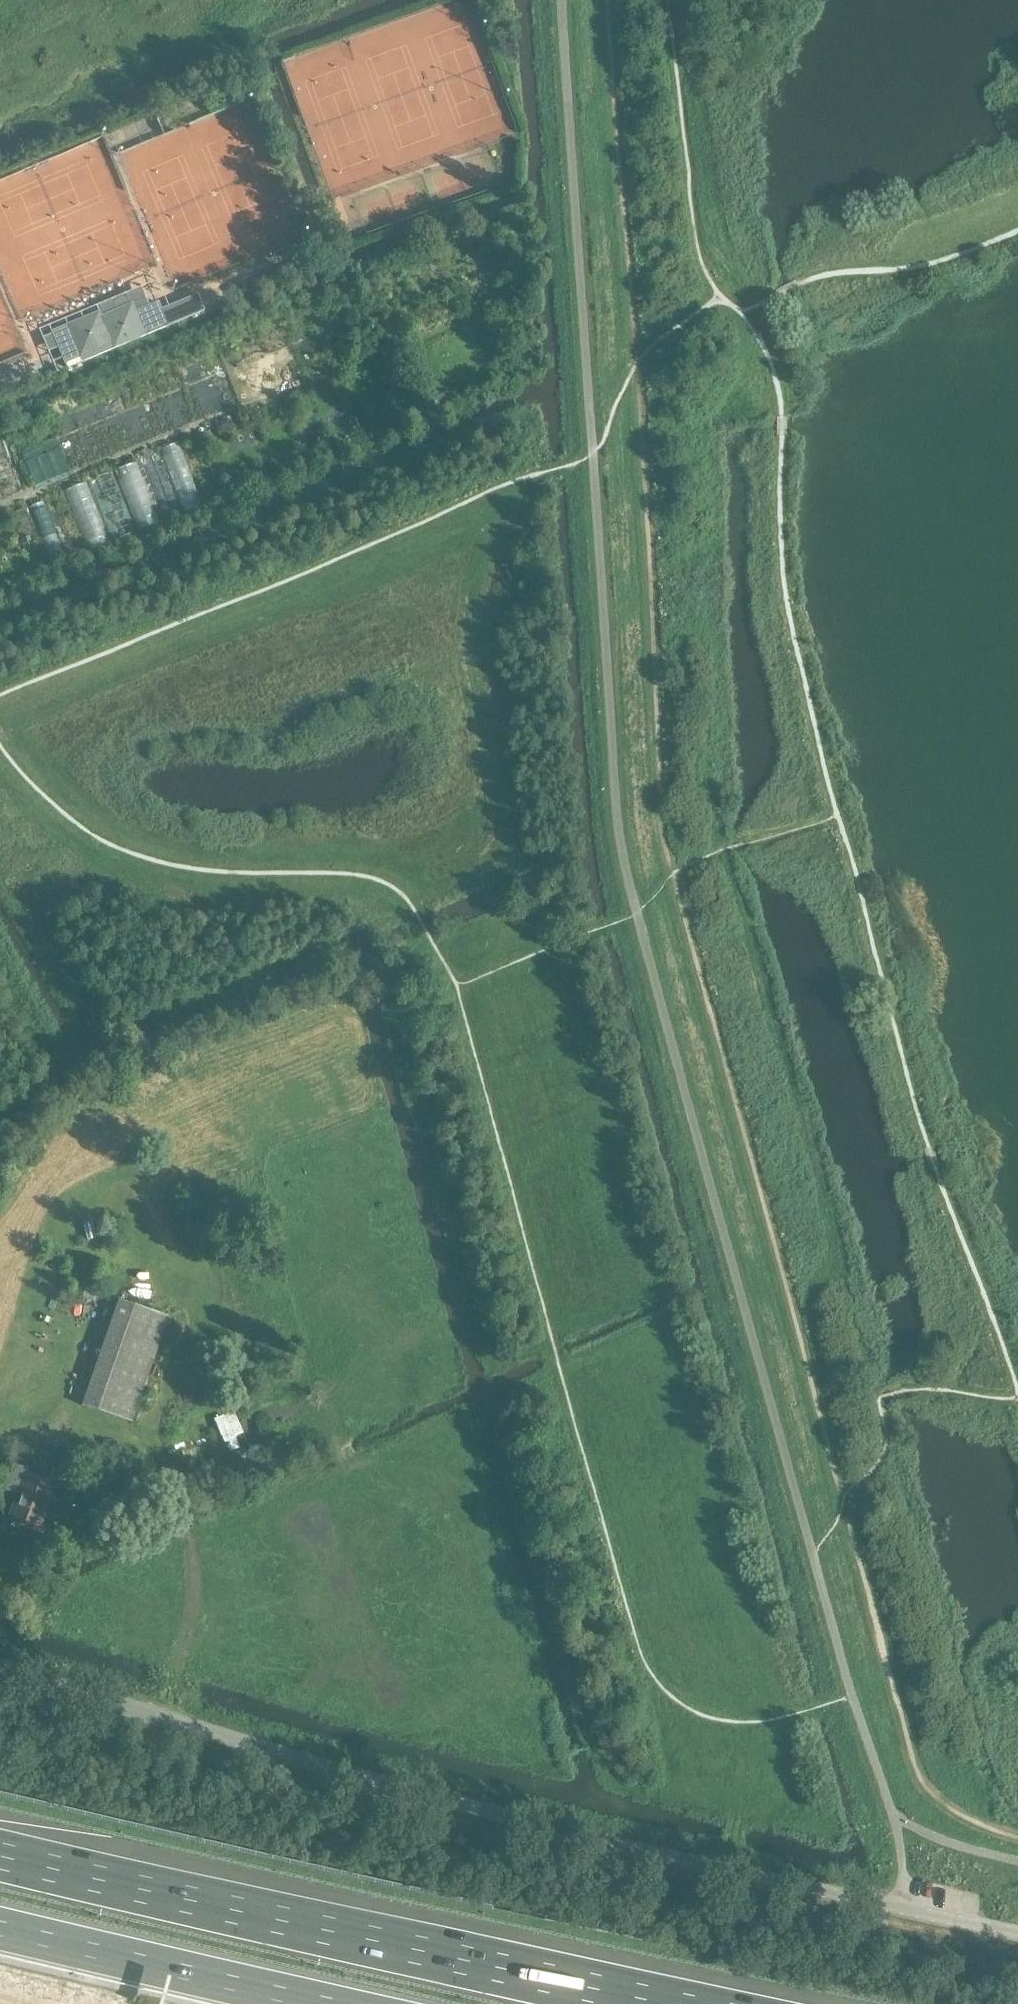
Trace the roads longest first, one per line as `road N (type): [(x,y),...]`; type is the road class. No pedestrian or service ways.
road 1 (unclassified): [(0,1667),(606,1844),(1017,1933)]
road 2 (motorway): [(675,2003),(0,1854)]
road 3 (motorway): [(0,1931),(306,2003)]

